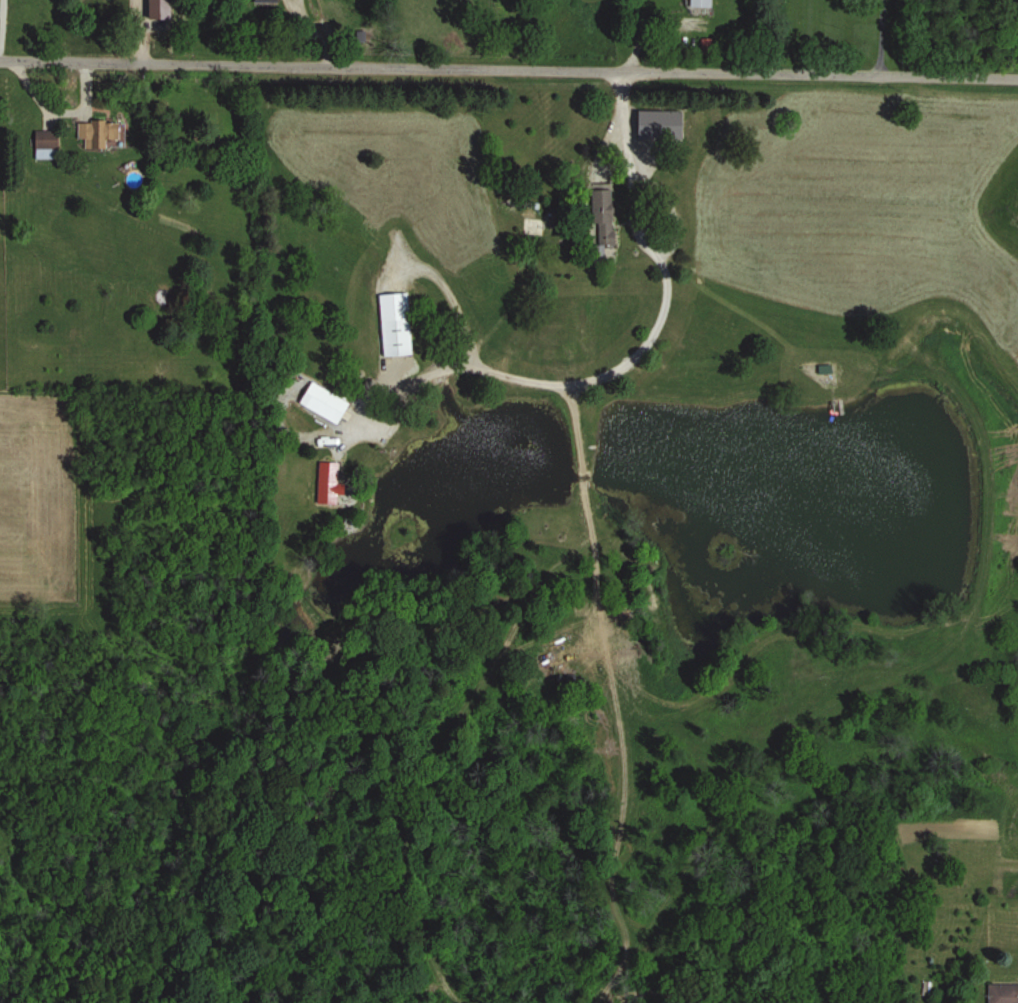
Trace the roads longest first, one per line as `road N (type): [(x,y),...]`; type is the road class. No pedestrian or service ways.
road 1 (residential): [(0,60),(1017,77)]

